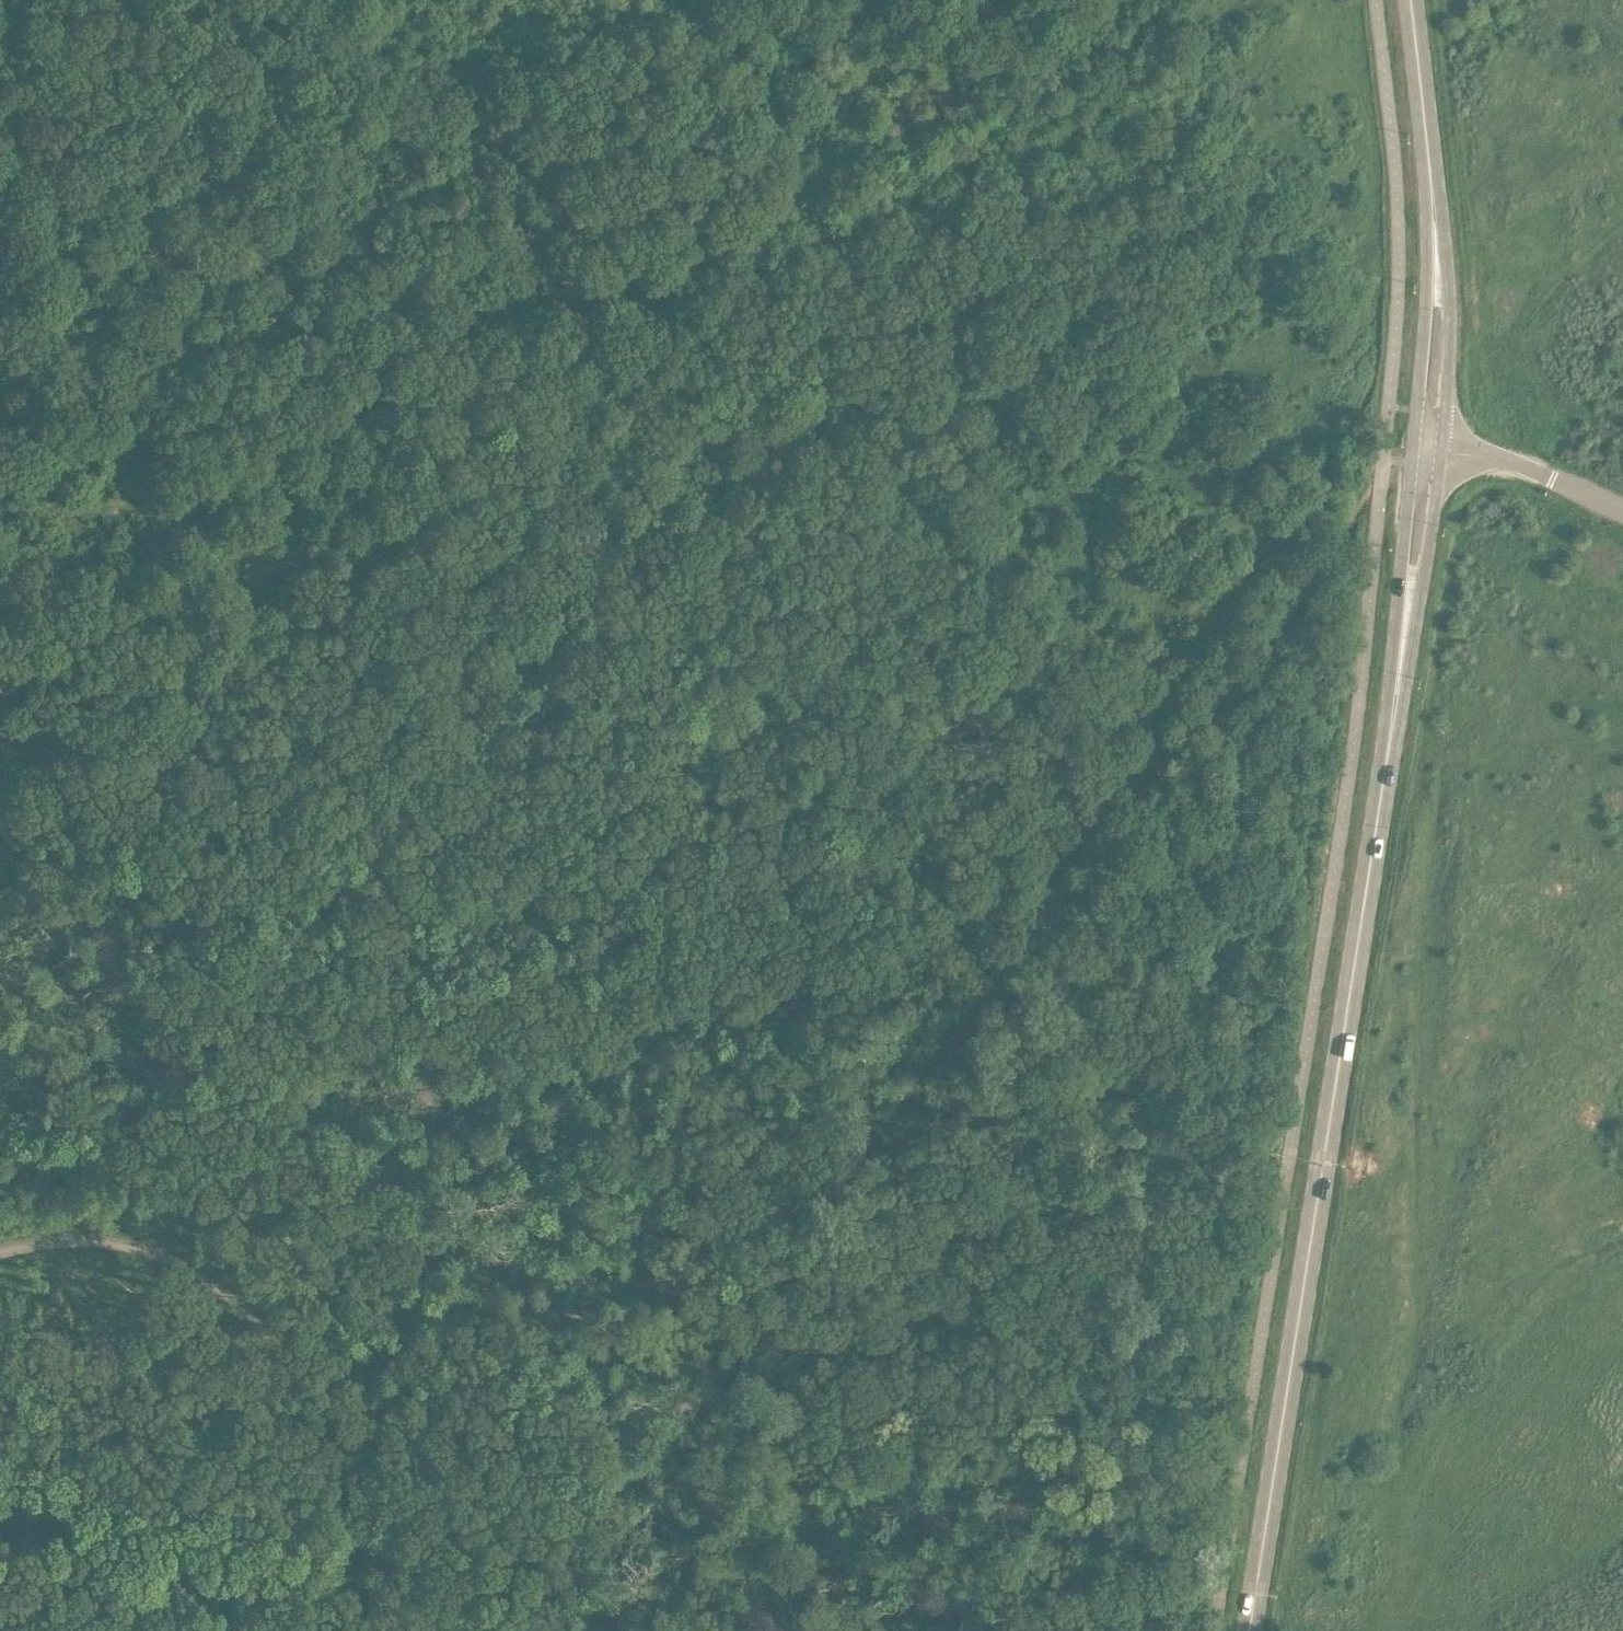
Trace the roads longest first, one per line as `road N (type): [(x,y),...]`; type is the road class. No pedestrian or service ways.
road 1 (secondary): [(1245,1630),(1375,823),(1424,448)]
road 2 (secondary): [(1424,448),(1433,228),(1409,0)]
road 3 (unclassified): [(1424,448),(1512,462),(1622,511)]

